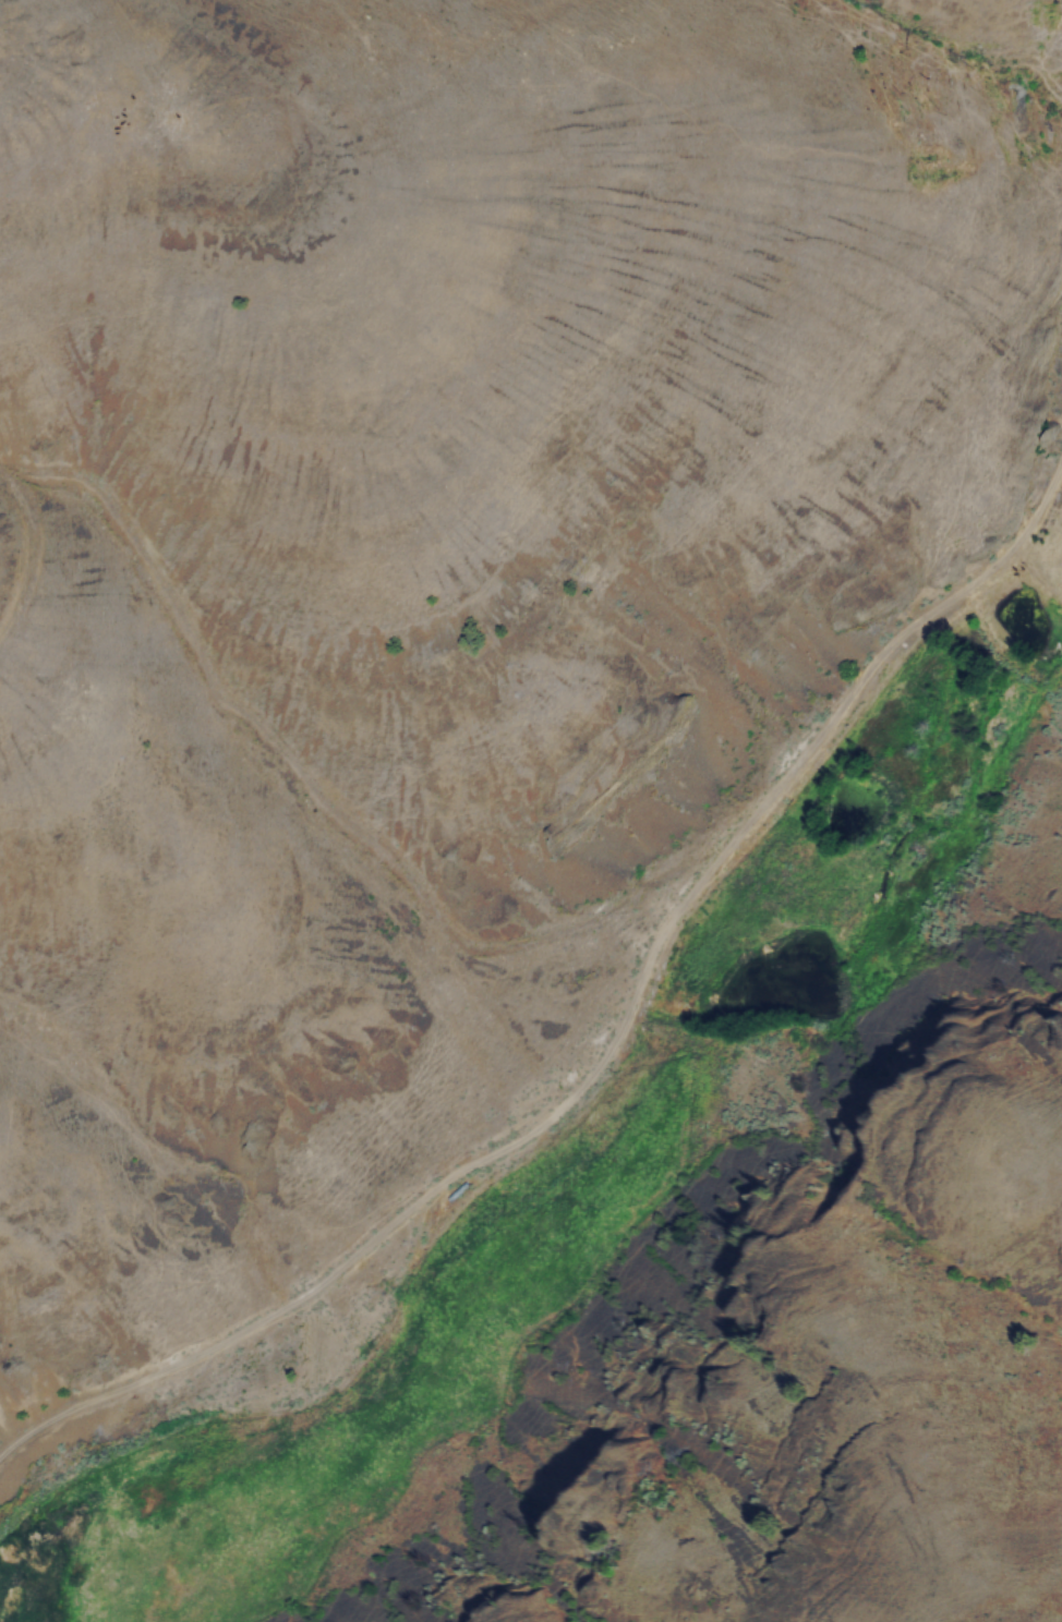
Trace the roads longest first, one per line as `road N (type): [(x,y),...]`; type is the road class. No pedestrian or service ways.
road 1 (track): [(0,1461),(34,1427),(307,1290),(442,1170),(545,1124),(631,1016),(669,911),(890,641),(1026,521),(1061,450)]

